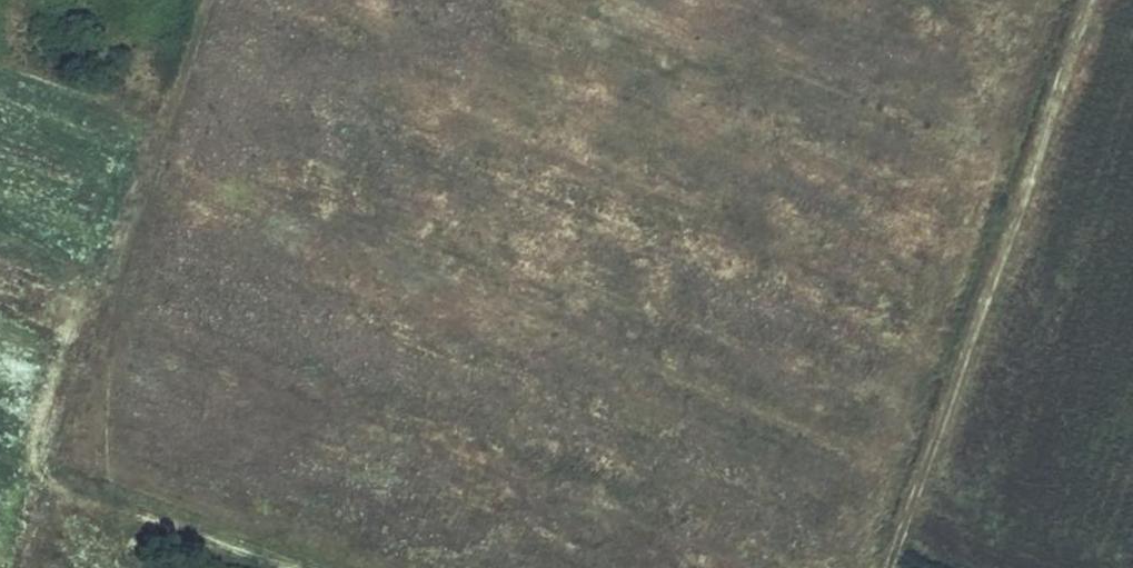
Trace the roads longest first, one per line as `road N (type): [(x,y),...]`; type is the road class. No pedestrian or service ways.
road 1 (track): [(894,567),(1096,0)]
road 2 (track): [(295,567),(40,485)]

